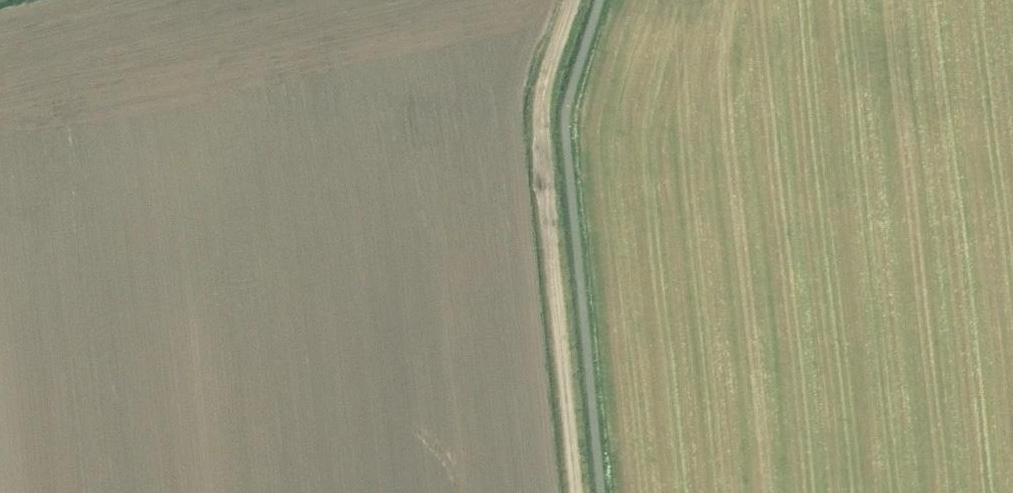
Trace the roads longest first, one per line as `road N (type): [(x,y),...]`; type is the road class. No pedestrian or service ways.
road 1 (track): [(573,0),(541,98),(578,492)]

